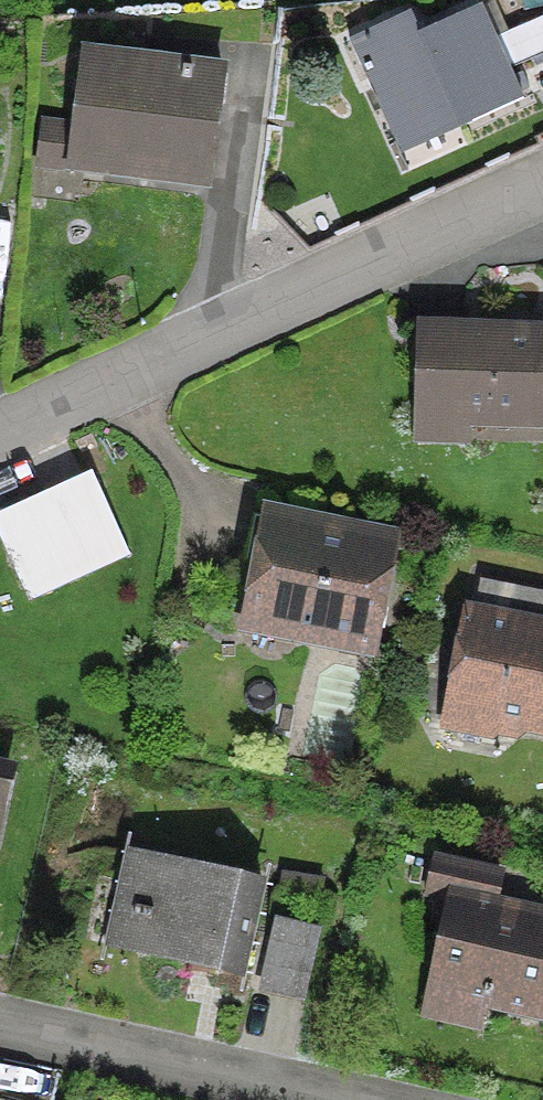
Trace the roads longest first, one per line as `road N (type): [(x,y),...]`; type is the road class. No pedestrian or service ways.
road 1 (residential): [(542,185),(0,441)]
road 2 (residential): [(0,1030),(312,1099)]

